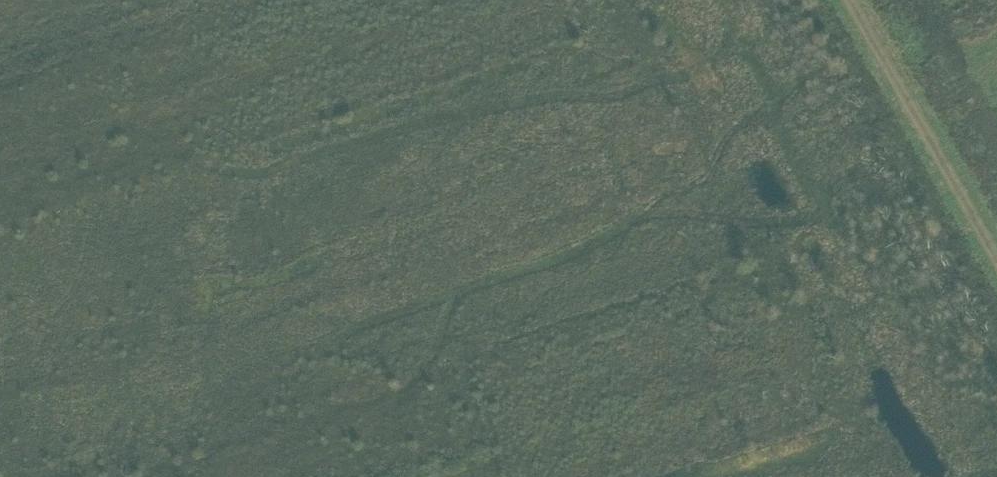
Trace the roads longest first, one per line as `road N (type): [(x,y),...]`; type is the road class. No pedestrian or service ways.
road 1 (track): [(996,269),(849,0)]

